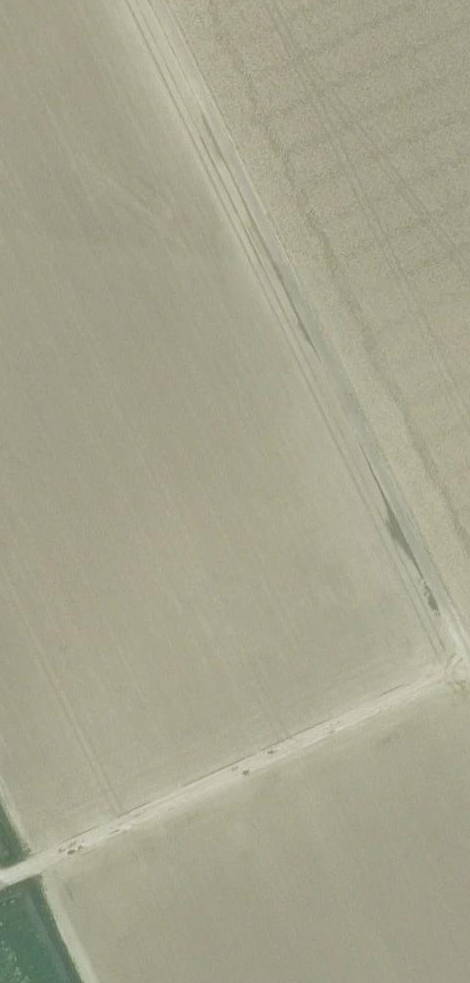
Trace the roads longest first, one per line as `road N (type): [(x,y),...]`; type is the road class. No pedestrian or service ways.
road 1 (track): [(469,661),(156,0)]
road 2 (track): [(0,883),(469,662)]

